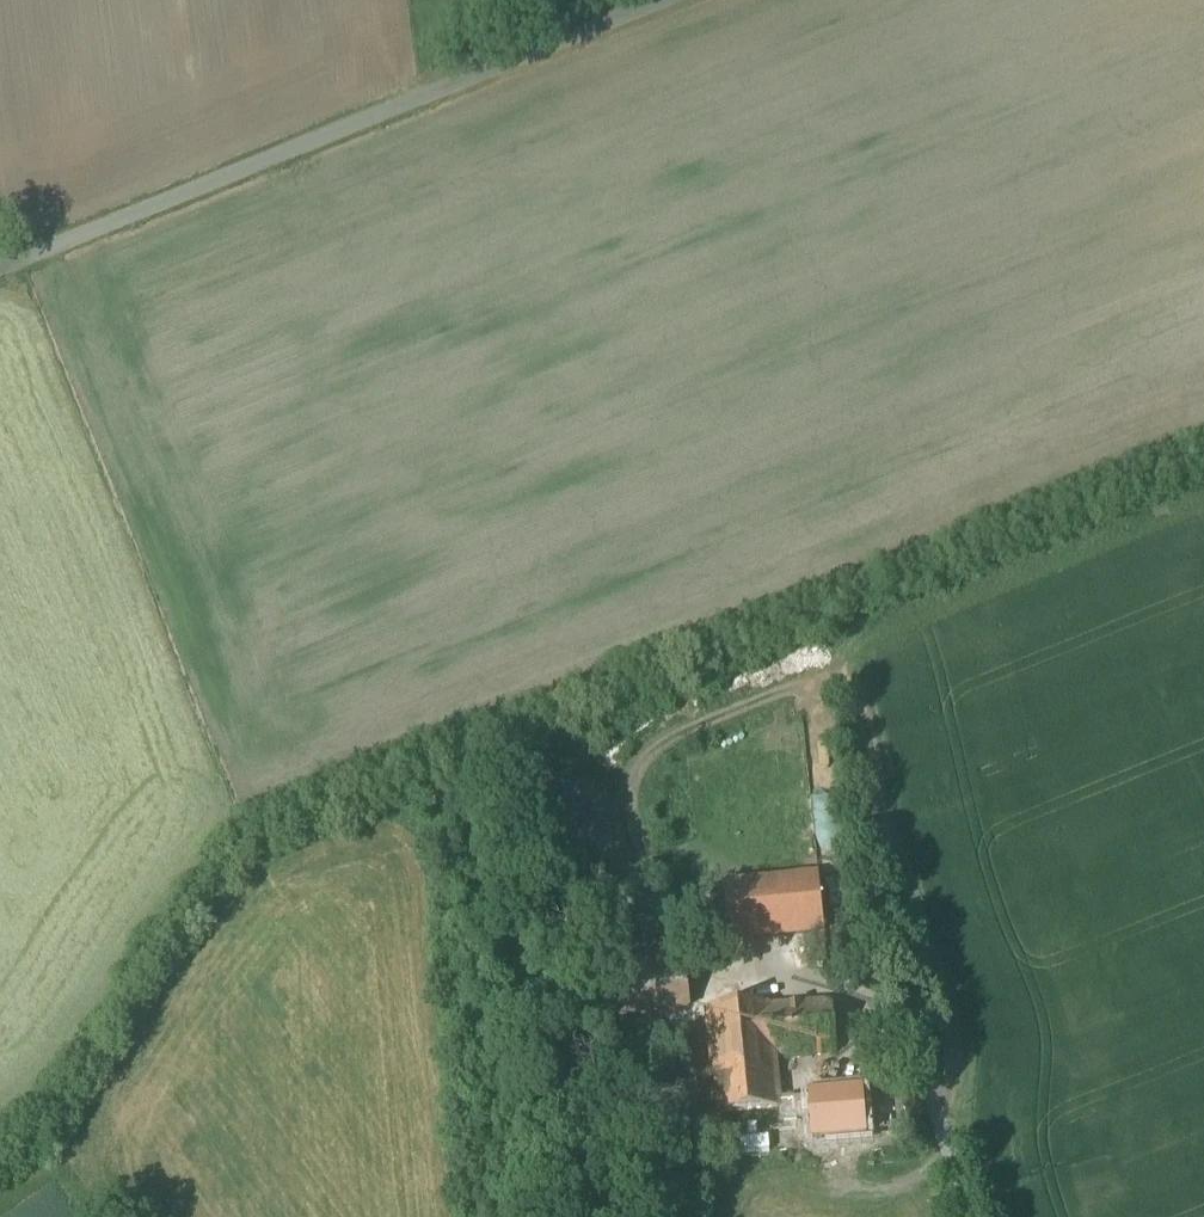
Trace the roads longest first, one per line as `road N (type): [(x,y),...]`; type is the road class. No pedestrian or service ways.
road 1 (unclassified): [(648,0),(0,259)]

